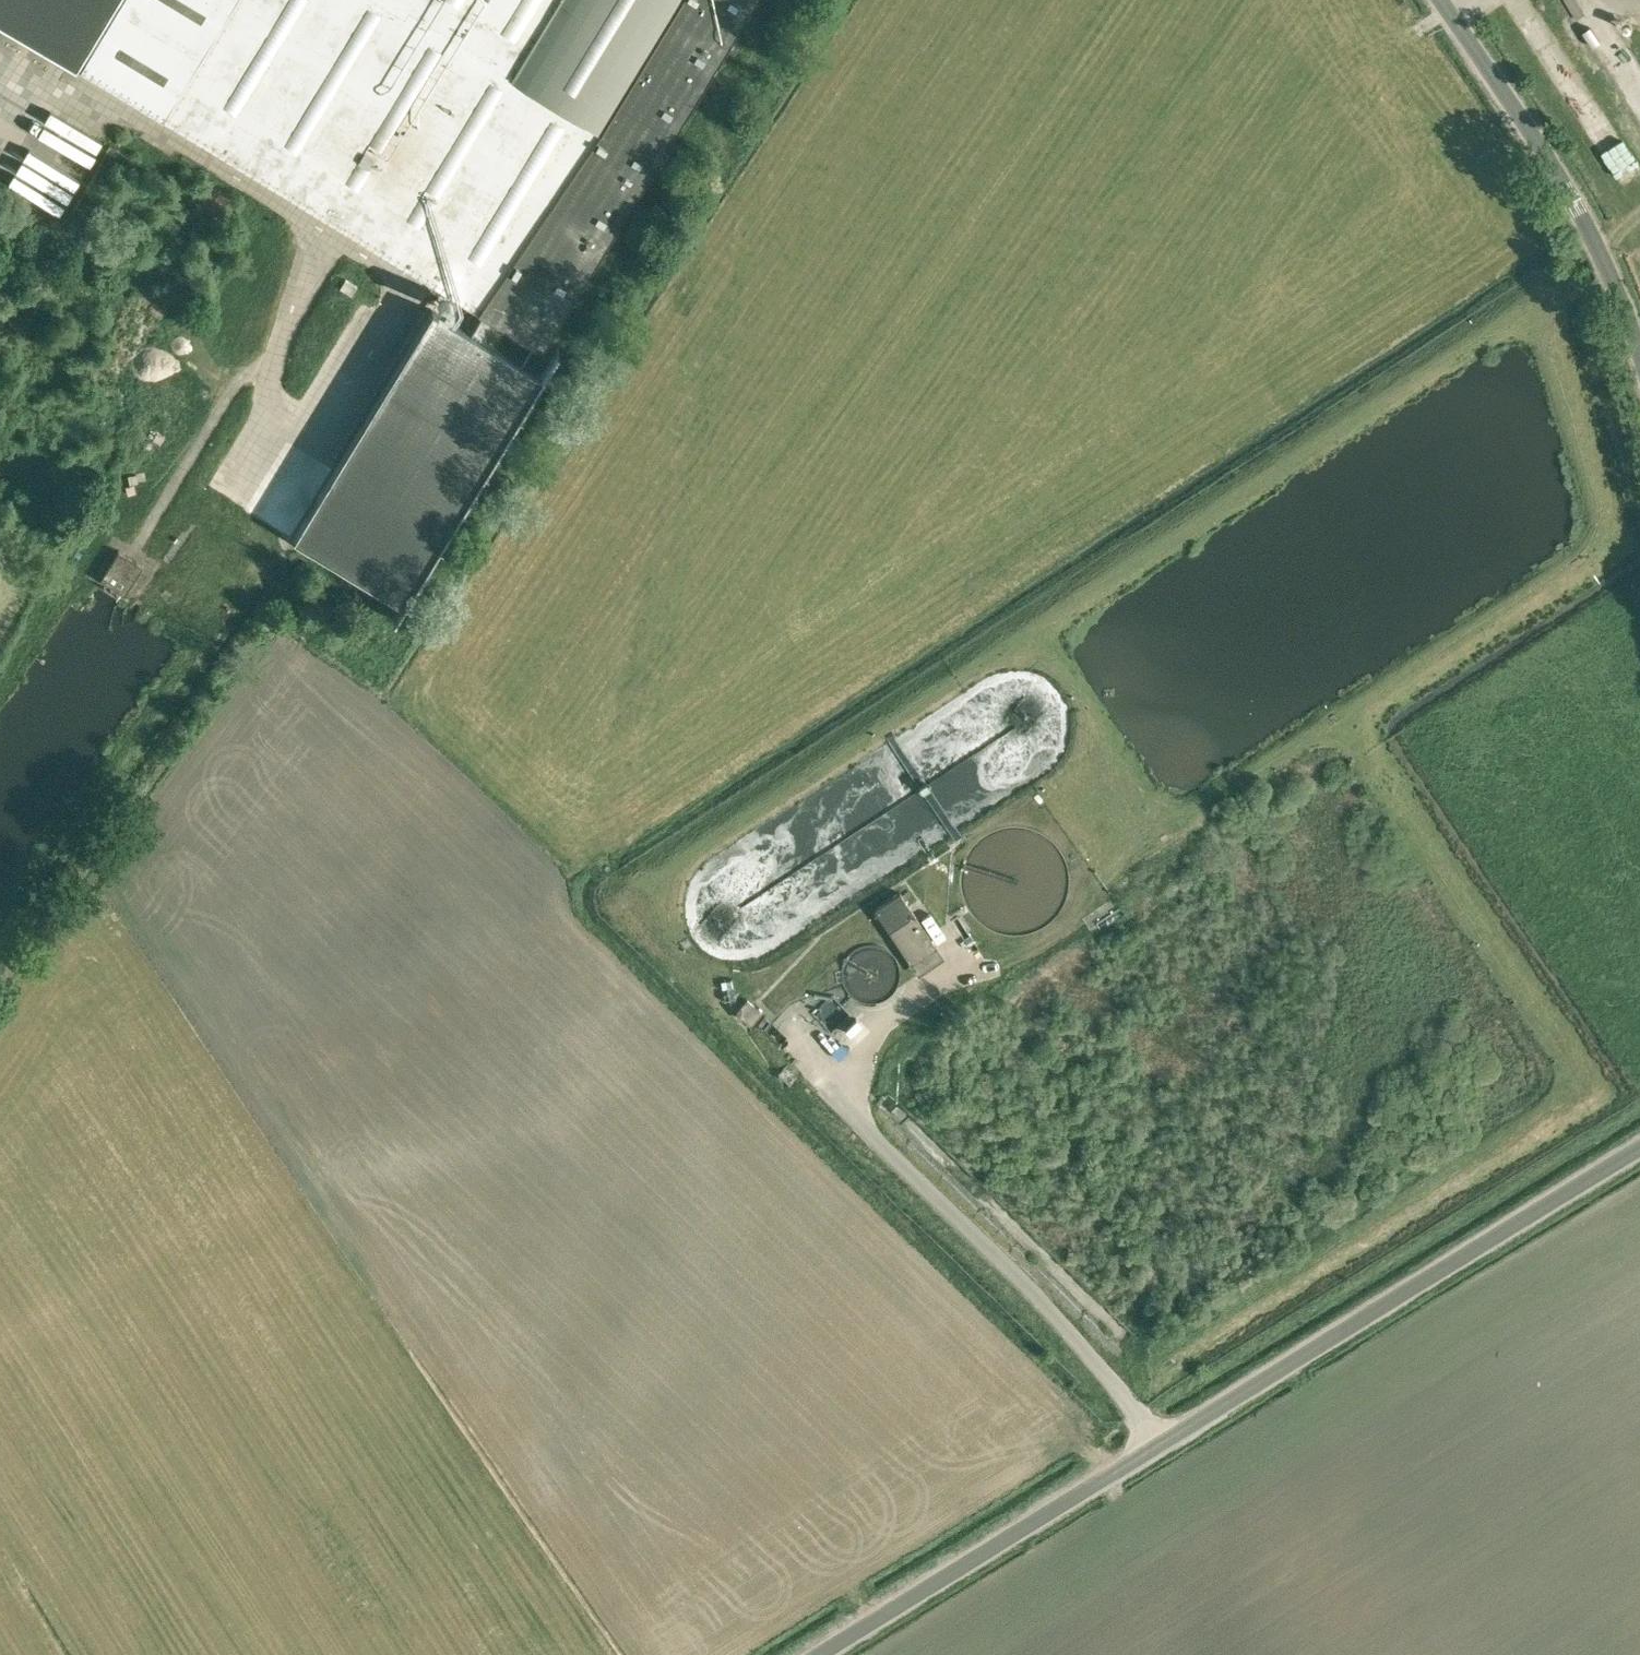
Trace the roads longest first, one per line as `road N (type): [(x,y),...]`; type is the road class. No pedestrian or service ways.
road 1 (unclassified): [(821,1654),(1639,1148)]
road 2 (unclassified): [(1639,364),(1613,278),(1571,202),(1436,0)]

